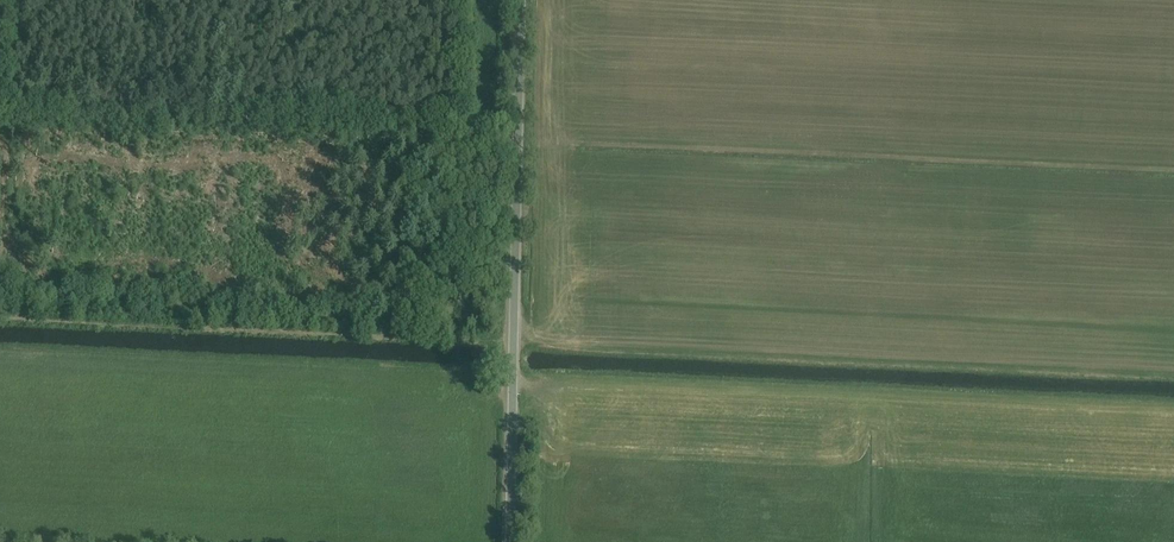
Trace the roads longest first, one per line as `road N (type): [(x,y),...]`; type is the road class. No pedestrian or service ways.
road 1 (unclassified): [(510,541),(521,0)]
road 2 (track): [(514,340),(792,353)]

